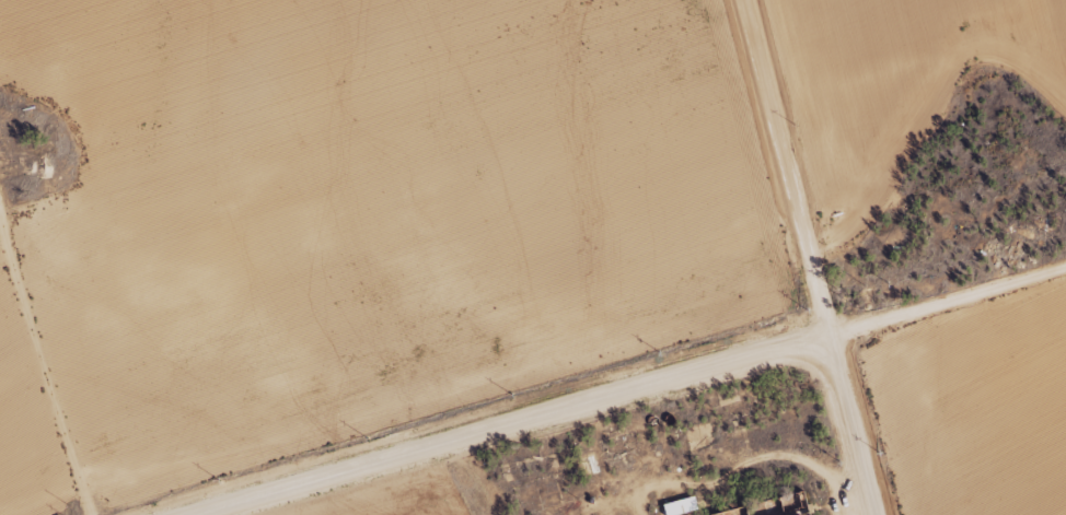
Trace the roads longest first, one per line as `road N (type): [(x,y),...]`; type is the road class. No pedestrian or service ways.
road 1 (residential): [(183,514),(829,330)]
road 2 (residential): [(829,330),(737,0)]
road 3 (track): [(88,514),(0,218)]
road 4 (residential): [(874,514),(829,330)]

